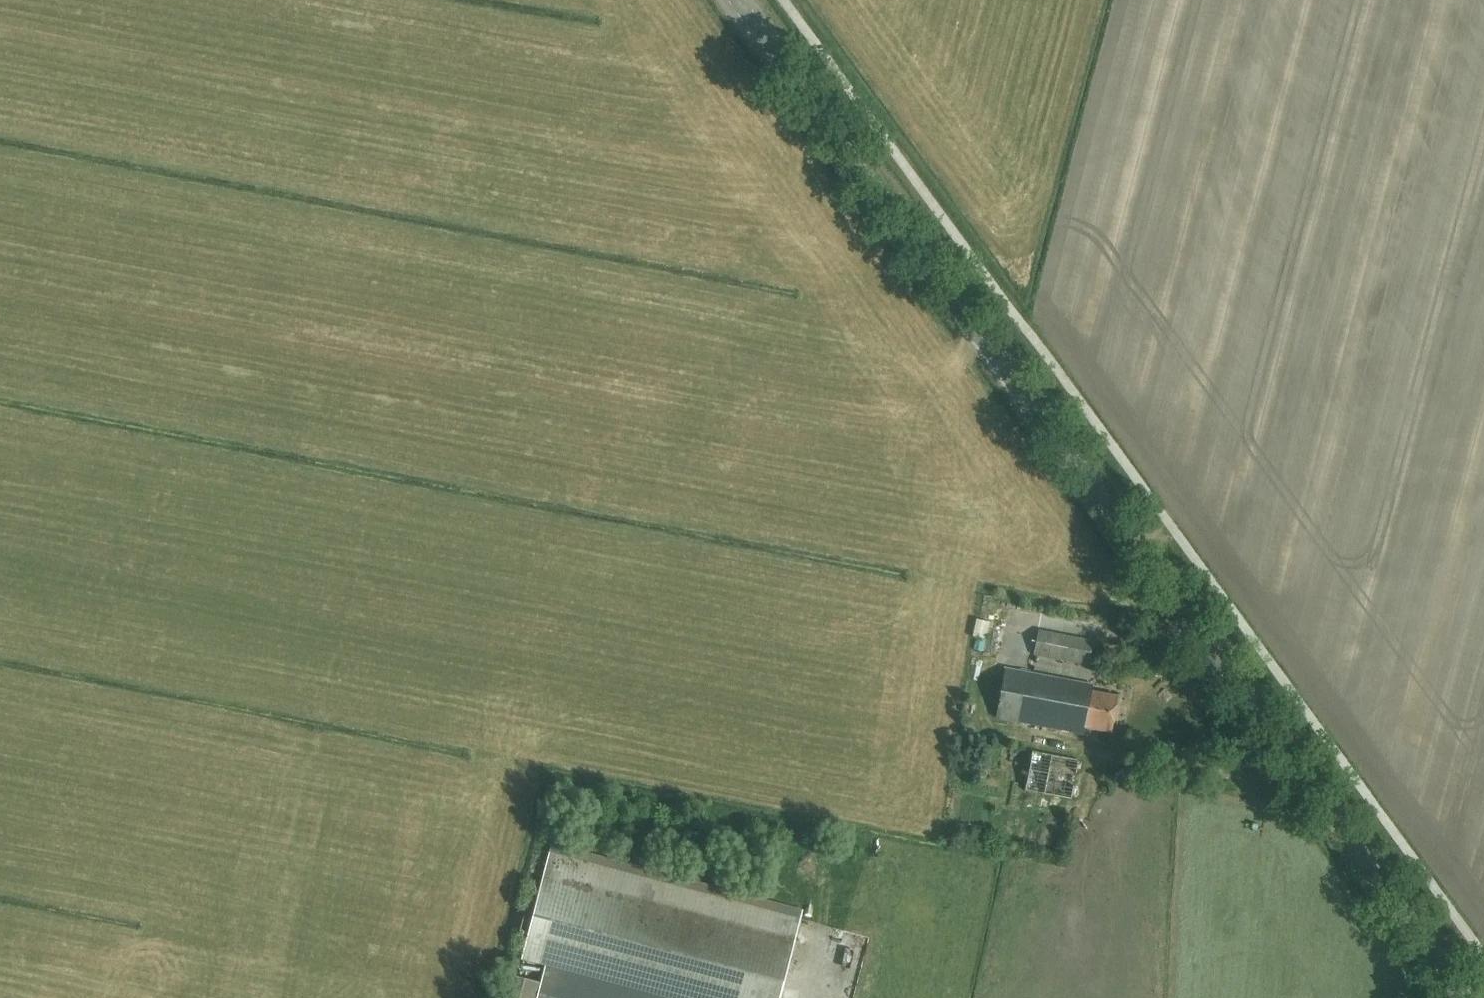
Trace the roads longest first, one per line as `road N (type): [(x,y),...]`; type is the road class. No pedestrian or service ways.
road 1 (tertiary): [(1466,997),(737,0)]

